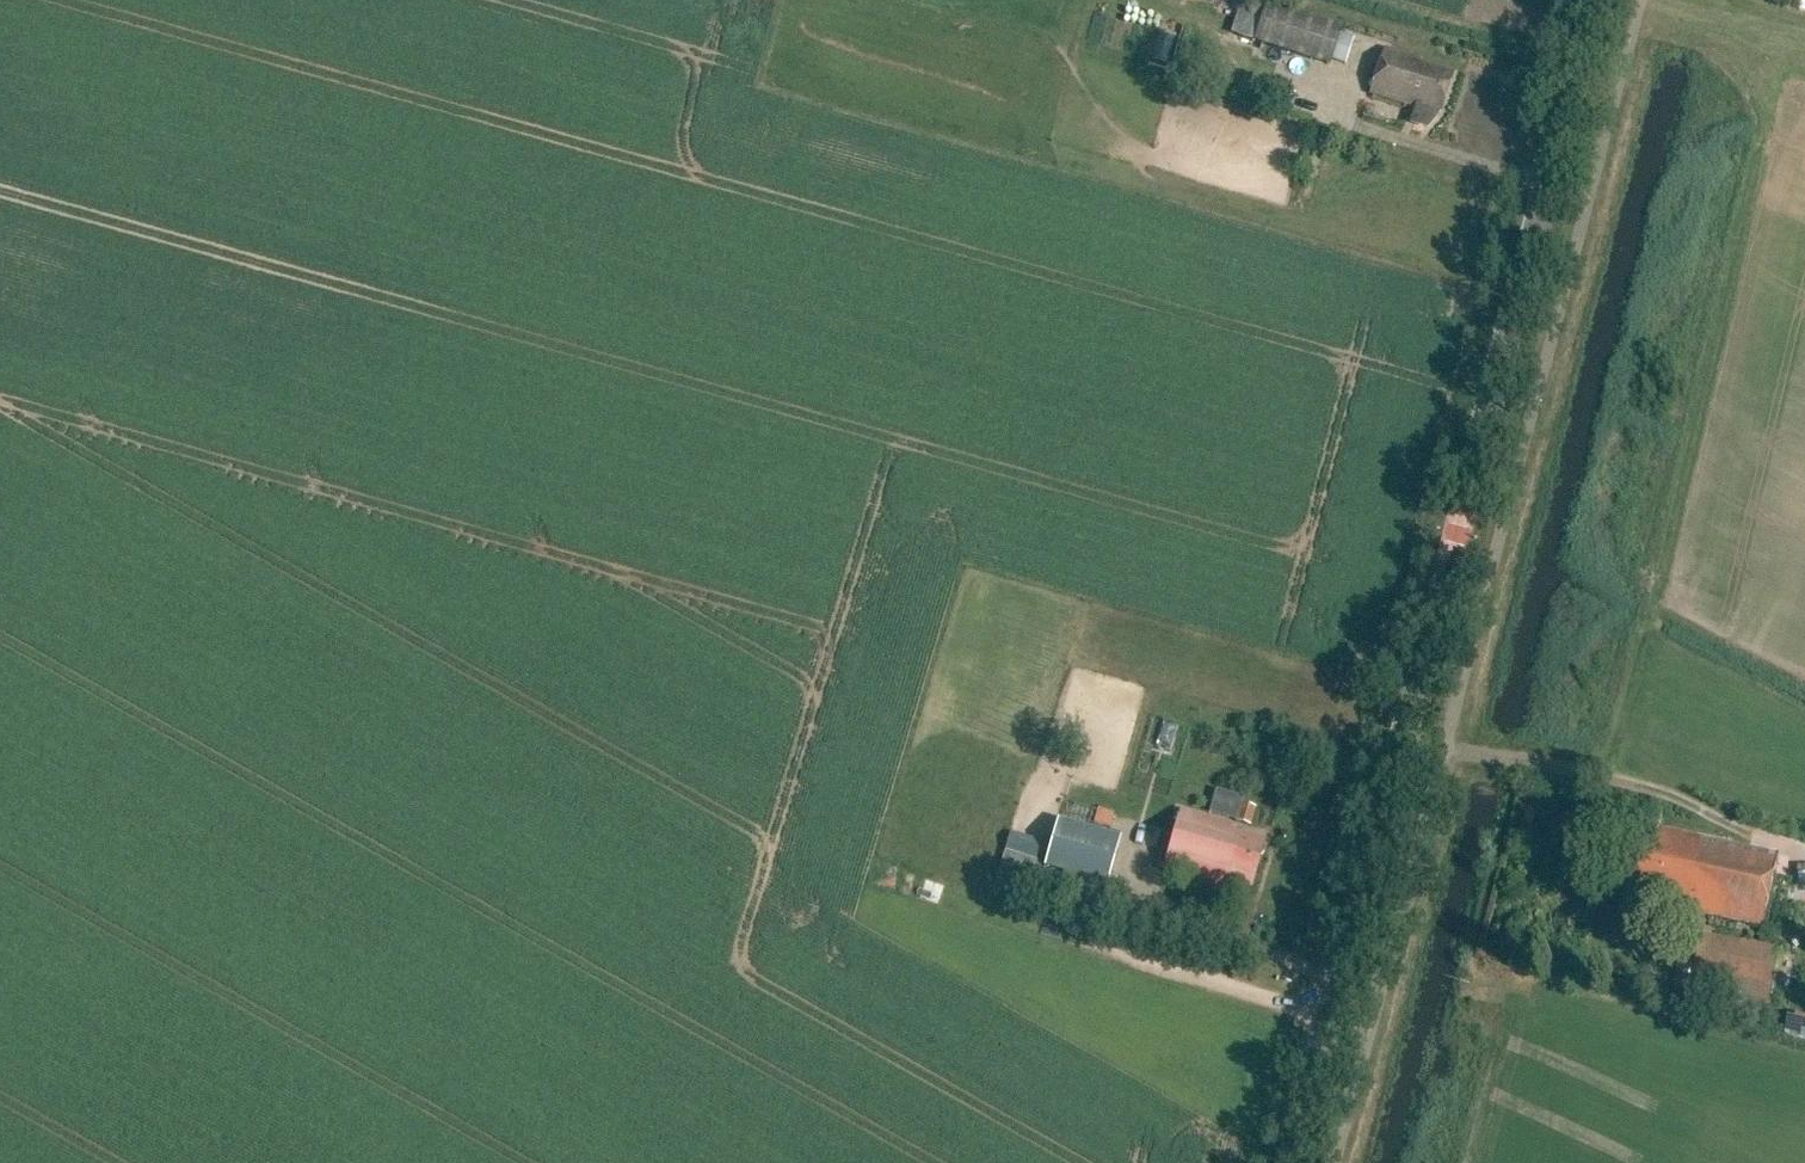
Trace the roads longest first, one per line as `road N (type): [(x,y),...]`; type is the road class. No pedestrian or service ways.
road 1 (secondary): [(1291,1162),(1596,0)]

